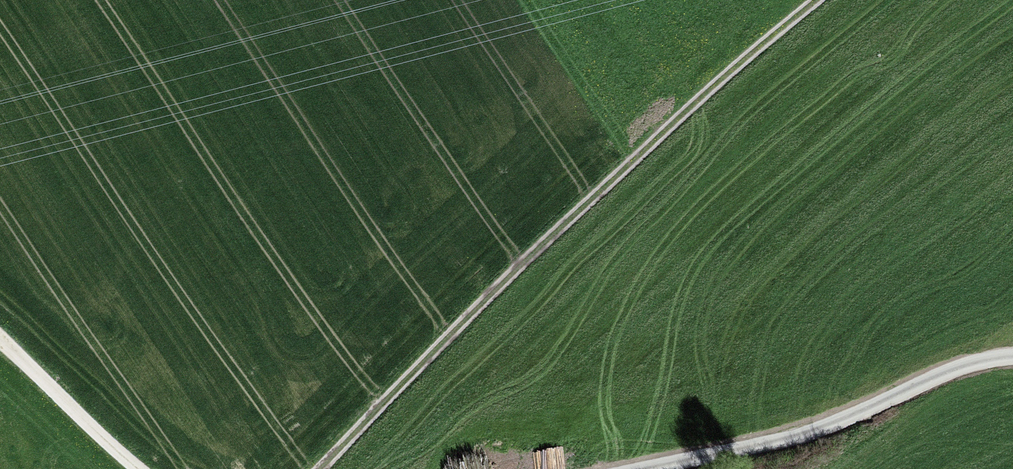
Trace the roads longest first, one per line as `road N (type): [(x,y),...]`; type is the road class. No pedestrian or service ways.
road 1 (track): [(320,468),(563,226),(818,0)]
road 2 (track): [(669,468),(851,426),(953,374),(1012,365)]
road 3 (track): [(0,344),(136,468)]

